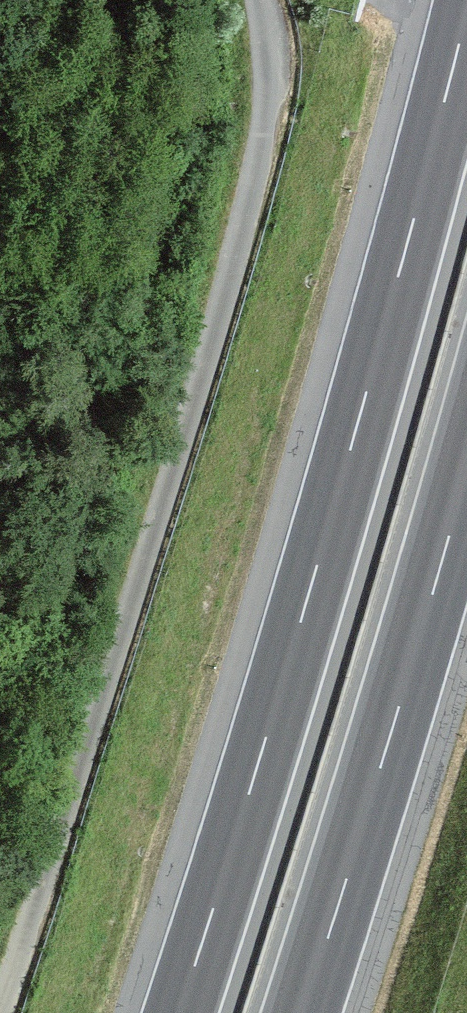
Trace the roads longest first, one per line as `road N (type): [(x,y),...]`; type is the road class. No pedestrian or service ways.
road 1 (track): [(0,1006),(95,720),(249,195),(269,65),(258,0)]
road 2 (motorway): [(466,9),(366,392),(178,1012)]
road 3 (motorway): [(303,1012),(466,470)]

